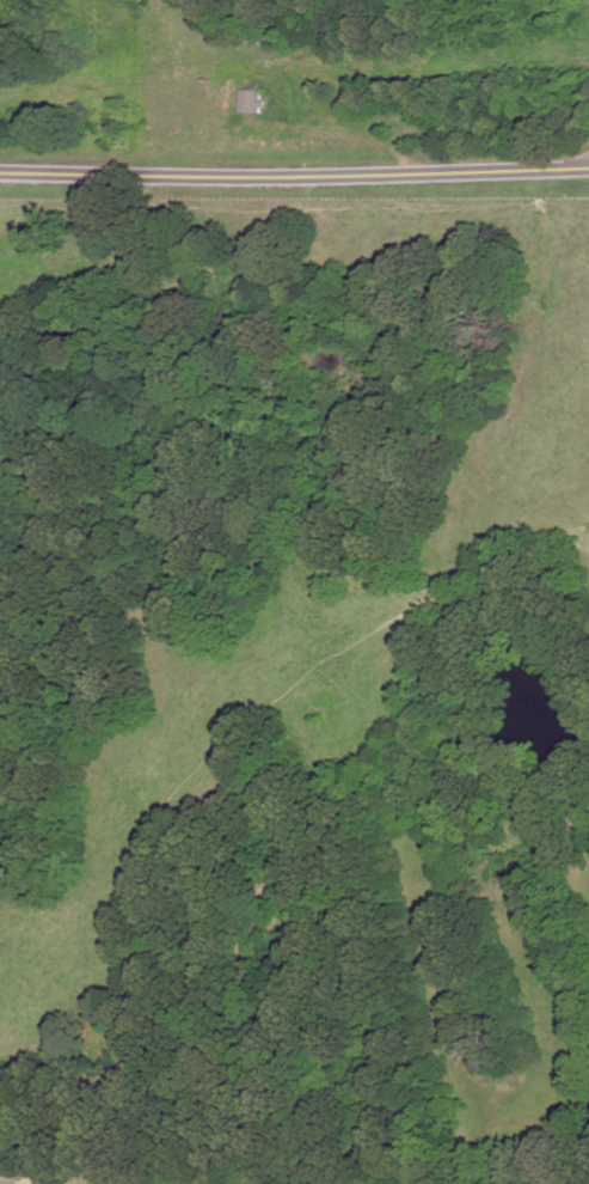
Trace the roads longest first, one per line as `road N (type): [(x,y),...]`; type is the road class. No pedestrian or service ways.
road 1 (residential): [(0,172),(351,177),(588,169)]

